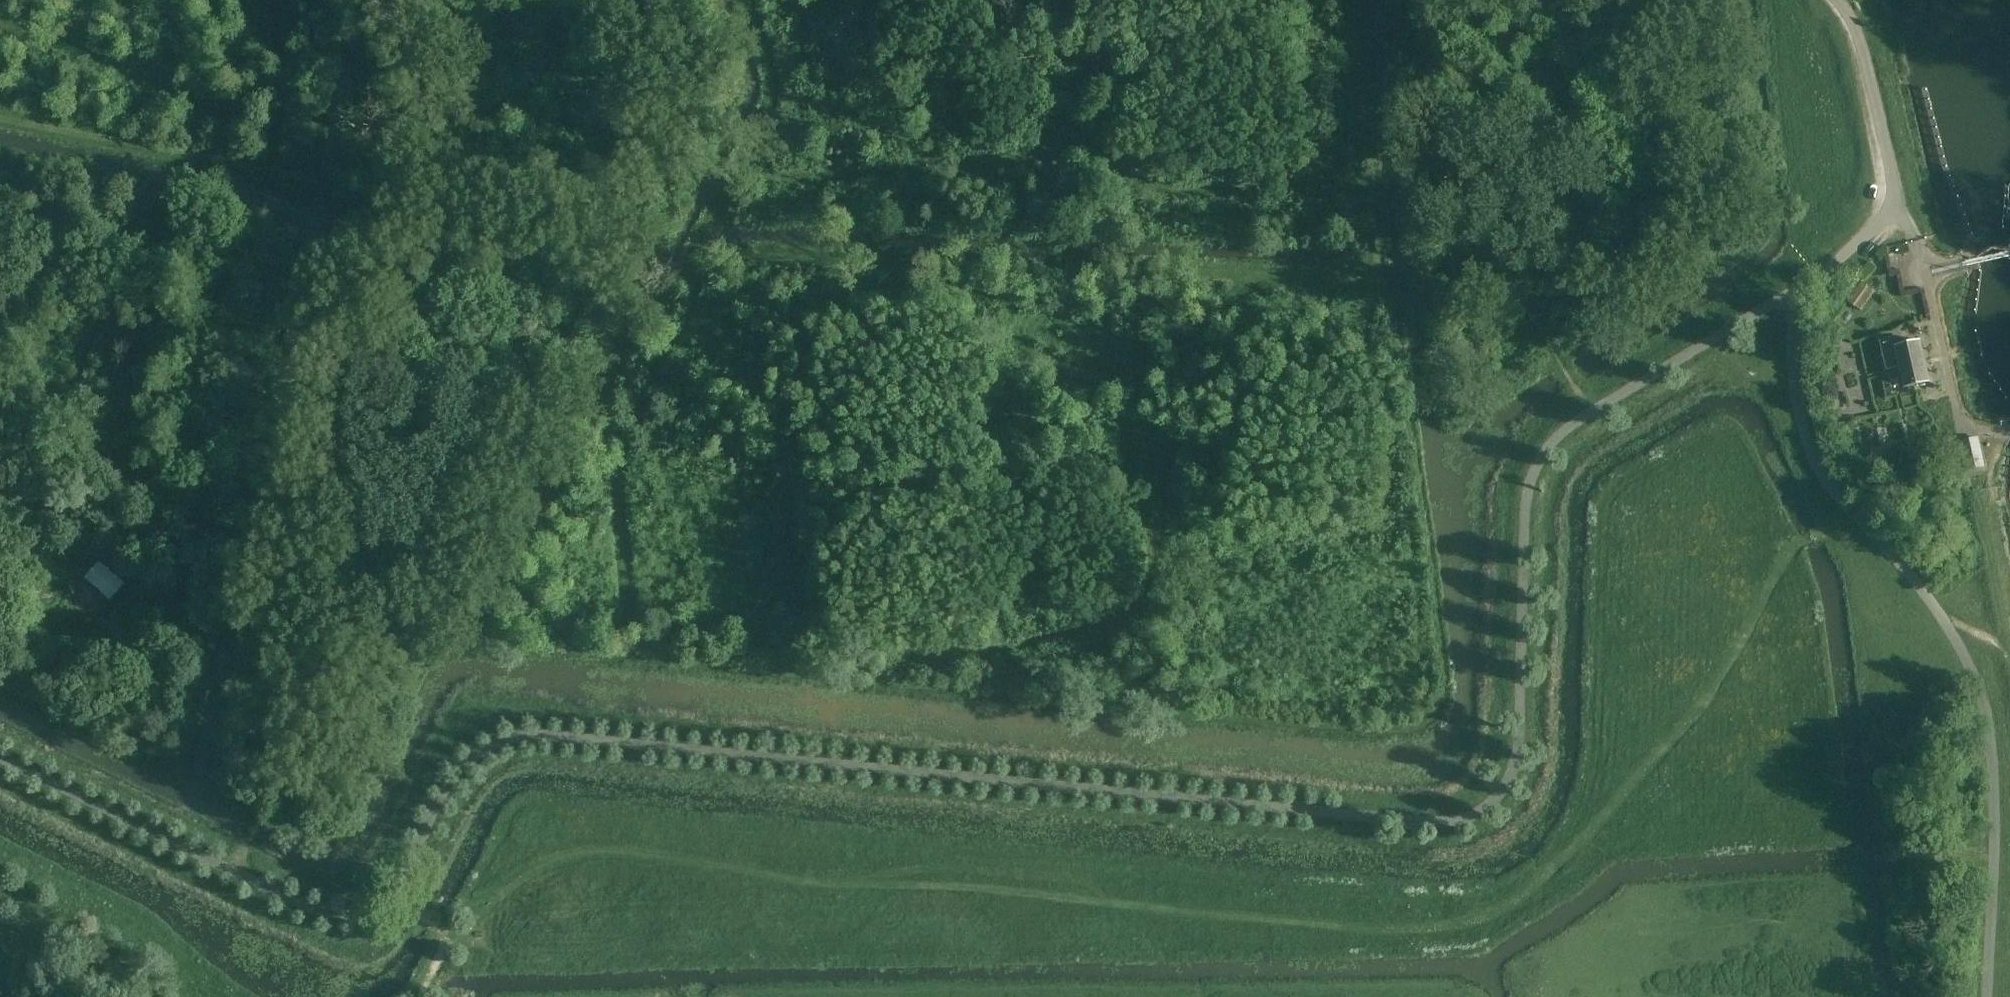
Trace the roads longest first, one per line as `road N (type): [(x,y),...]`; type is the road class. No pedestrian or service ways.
road 1 (track): [(1922,274),(1952,428)]

